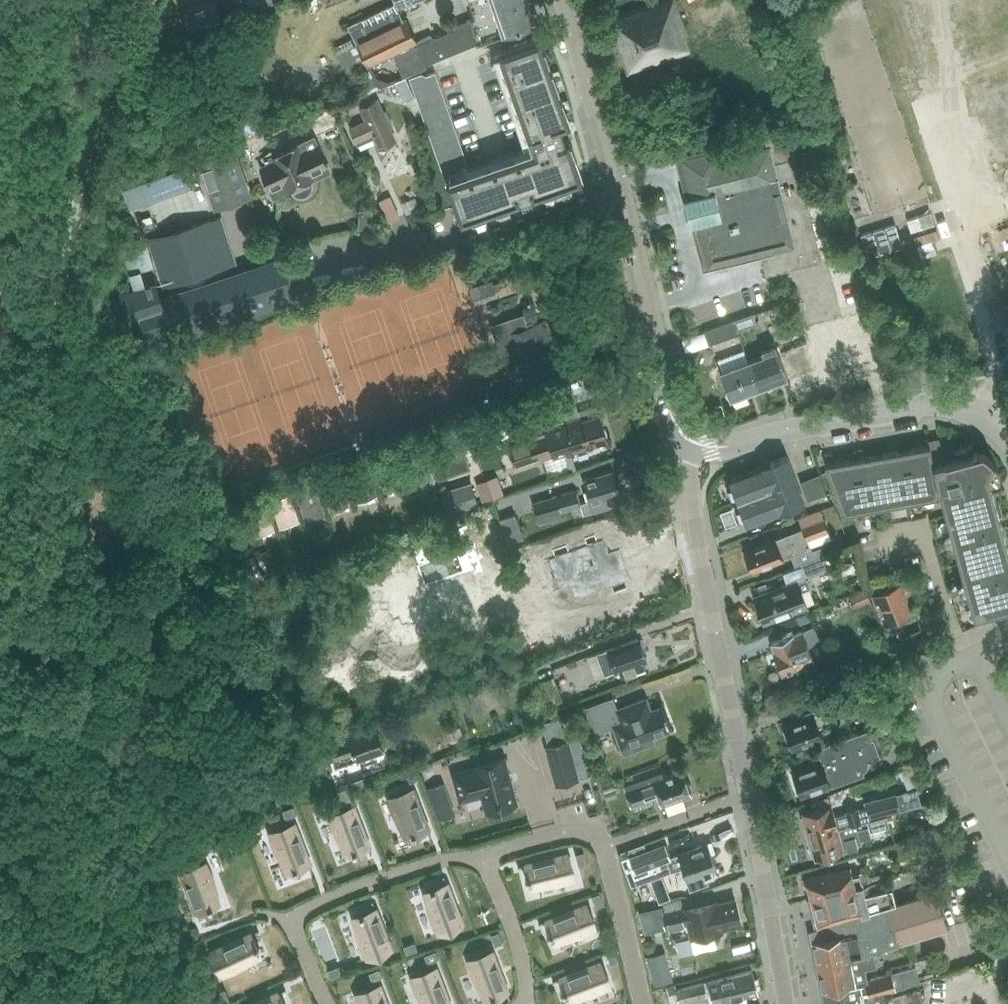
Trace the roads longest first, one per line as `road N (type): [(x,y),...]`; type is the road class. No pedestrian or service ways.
road 1 (tertiary): [(697,445),(678,426),(618,179),(565,0)]
road 2 (residential): [(697,445),(701,550),(765,885)]
road 3 (tertiary): [(1007,426),(976,405),(931,404),(719,448),(697,445)]
road 4 (residential): [(765,885),(787,1003)]

